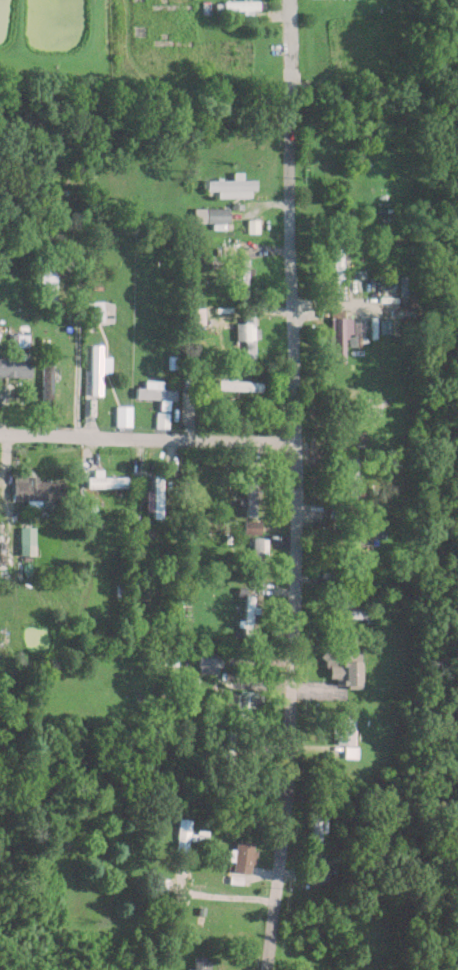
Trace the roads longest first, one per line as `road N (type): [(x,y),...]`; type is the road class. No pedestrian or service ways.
road 1 (residential): [(267,969),(301,602),(285,0)]
road 2 (residential): [(296,446),(0,438)]

